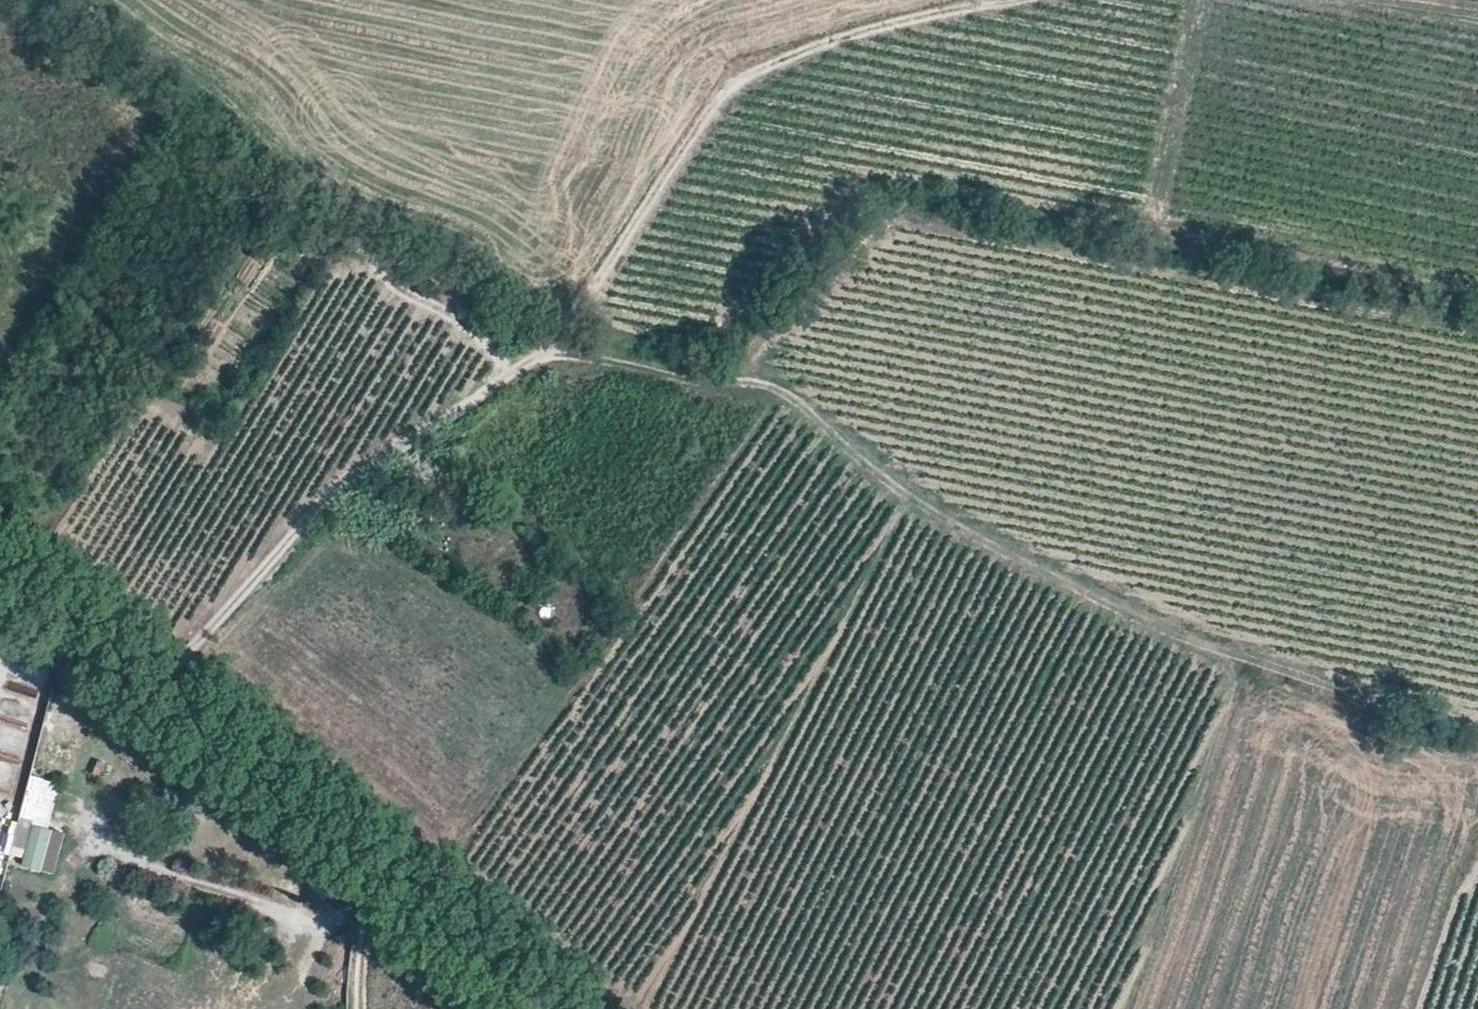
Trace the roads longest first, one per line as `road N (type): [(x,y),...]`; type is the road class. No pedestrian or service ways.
road 1 (track): [(163,692),(315,513),(547,352),(770,389),(999,551),(1067,590),(1318,683),(1477,728)]
road 2 (tertiary): [(554,1008),(0,561)]

